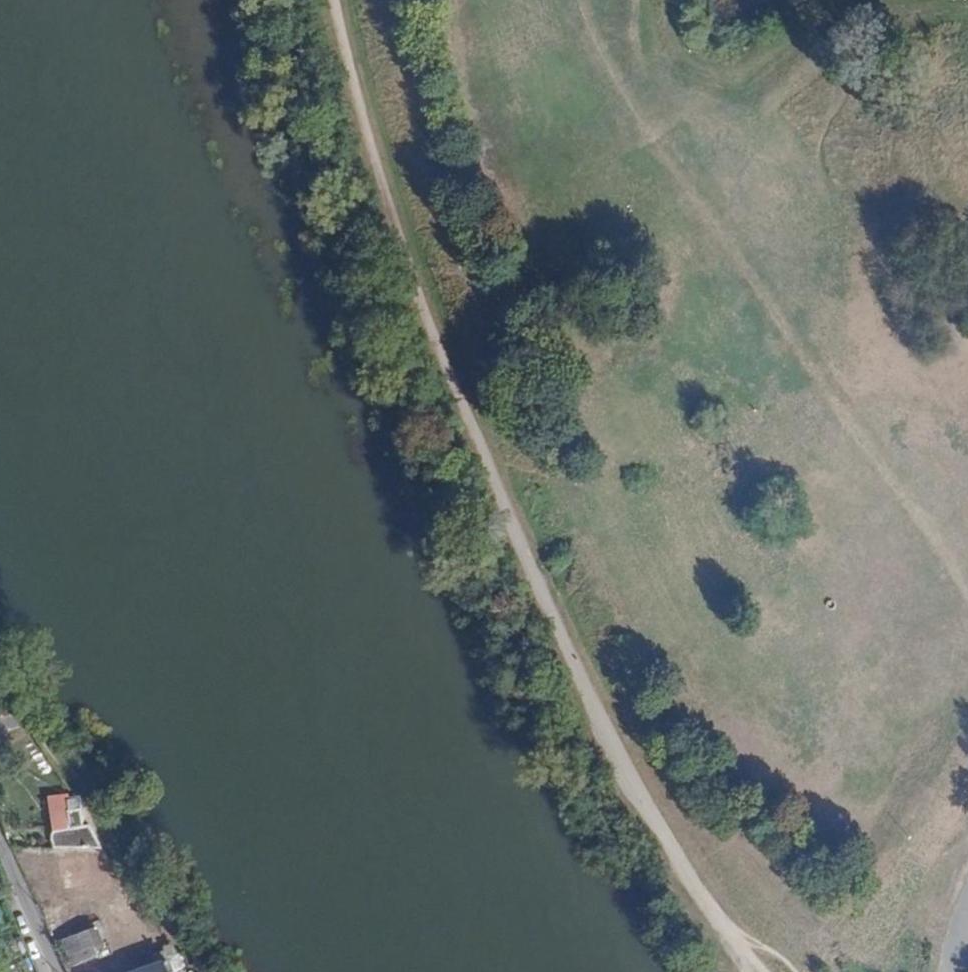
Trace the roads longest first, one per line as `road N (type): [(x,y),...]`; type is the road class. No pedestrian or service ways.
road 1 (track): [(758,971),(695,889),(626,774),(523,552),(402,253),(333,0)]
road 2 (residential): [(62,971),(0,824)]

